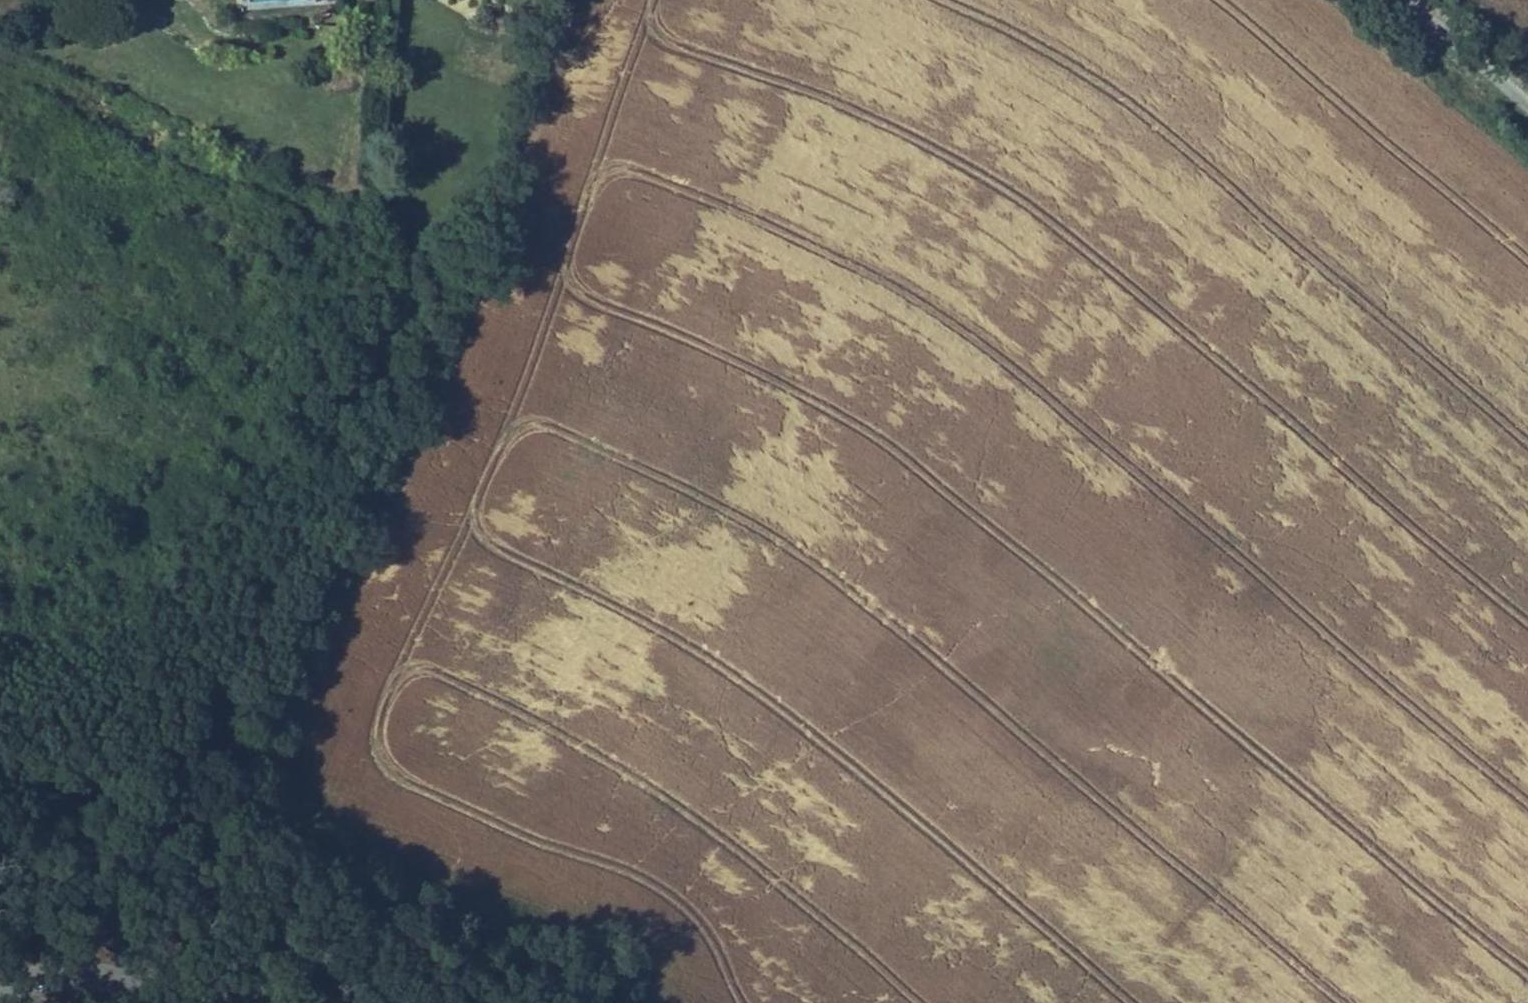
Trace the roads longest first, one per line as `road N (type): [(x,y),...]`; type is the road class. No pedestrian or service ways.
road 1 (tertiary): [(0,989),(75,975),(211,1002)]
road 2 (unclassified): [(1406,0),(1527,108)]

